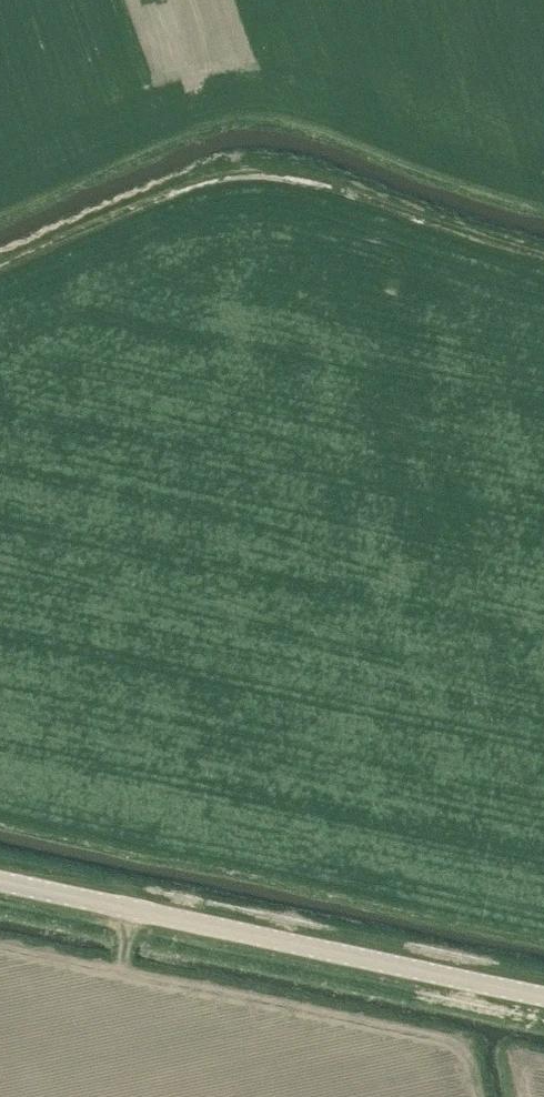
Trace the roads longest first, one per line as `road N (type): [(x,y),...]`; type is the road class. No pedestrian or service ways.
road 1 (tertiary): [(543,995),(0,881)]

